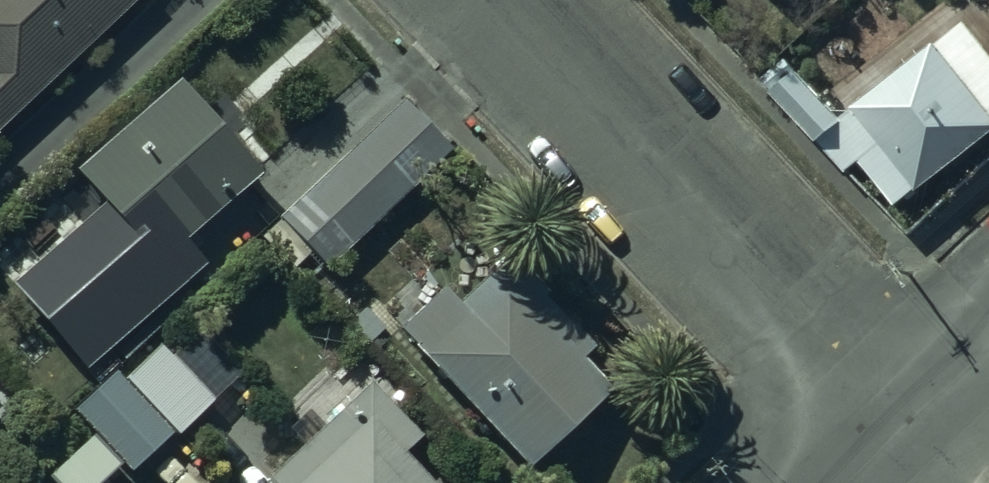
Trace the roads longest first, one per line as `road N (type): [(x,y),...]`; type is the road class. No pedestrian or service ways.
road 1 (residential): [(500,0),(907,427)]

